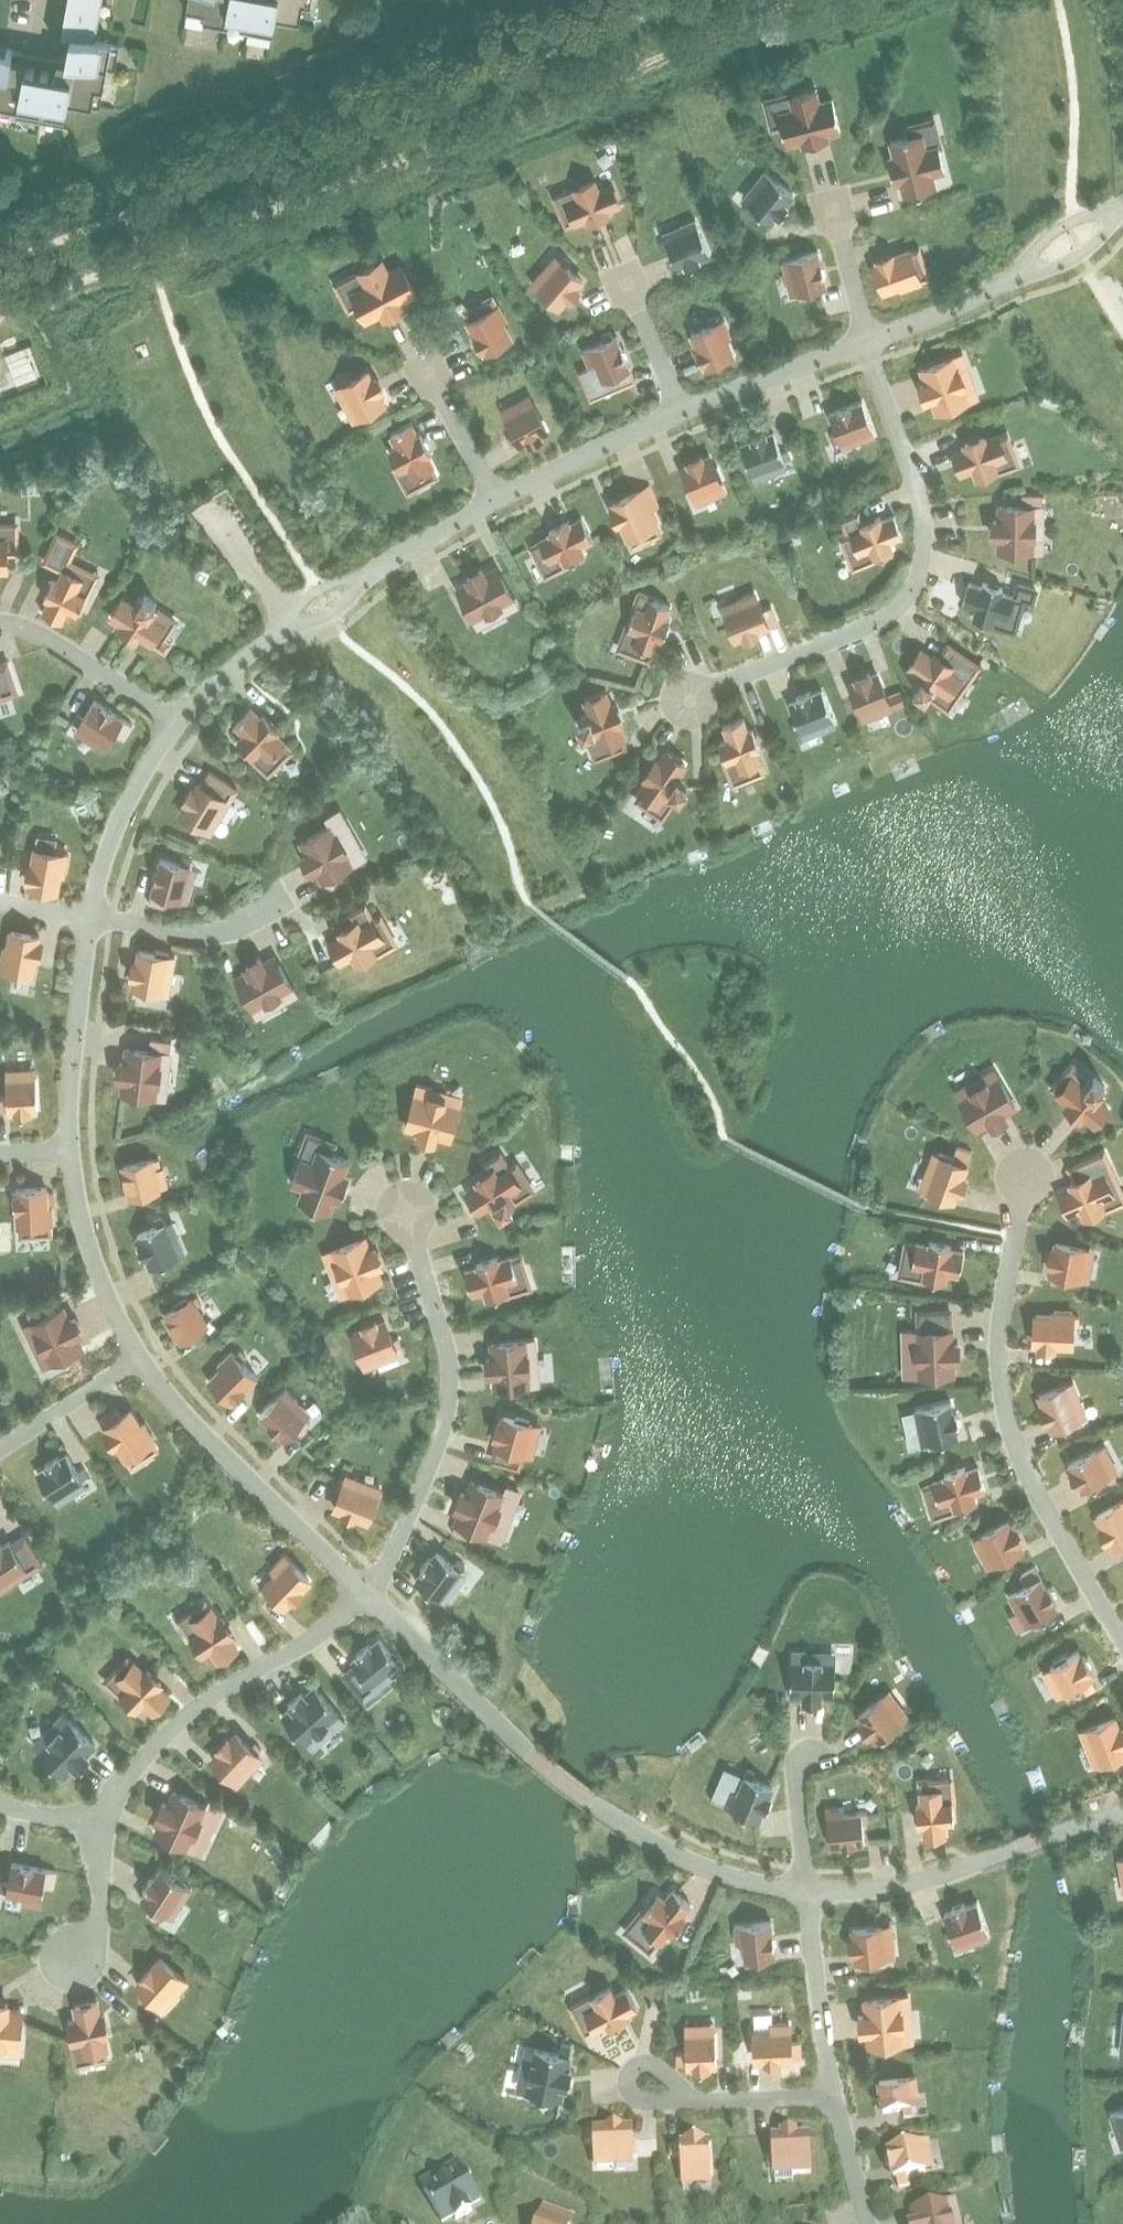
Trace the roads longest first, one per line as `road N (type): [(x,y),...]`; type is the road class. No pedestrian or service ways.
road 1 (residential): [(0,308),(146,259)]

